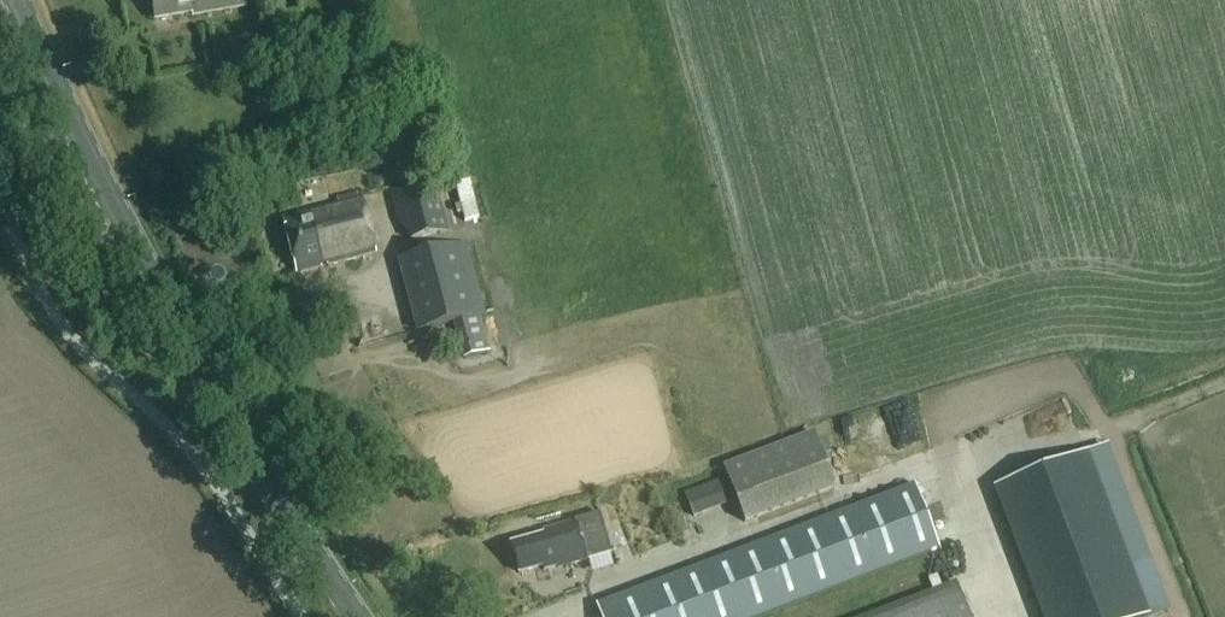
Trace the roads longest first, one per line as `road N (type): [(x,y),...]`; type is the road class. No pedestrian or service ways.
road 1 (secondary): [(358,616),(183,335),(18,0)]

